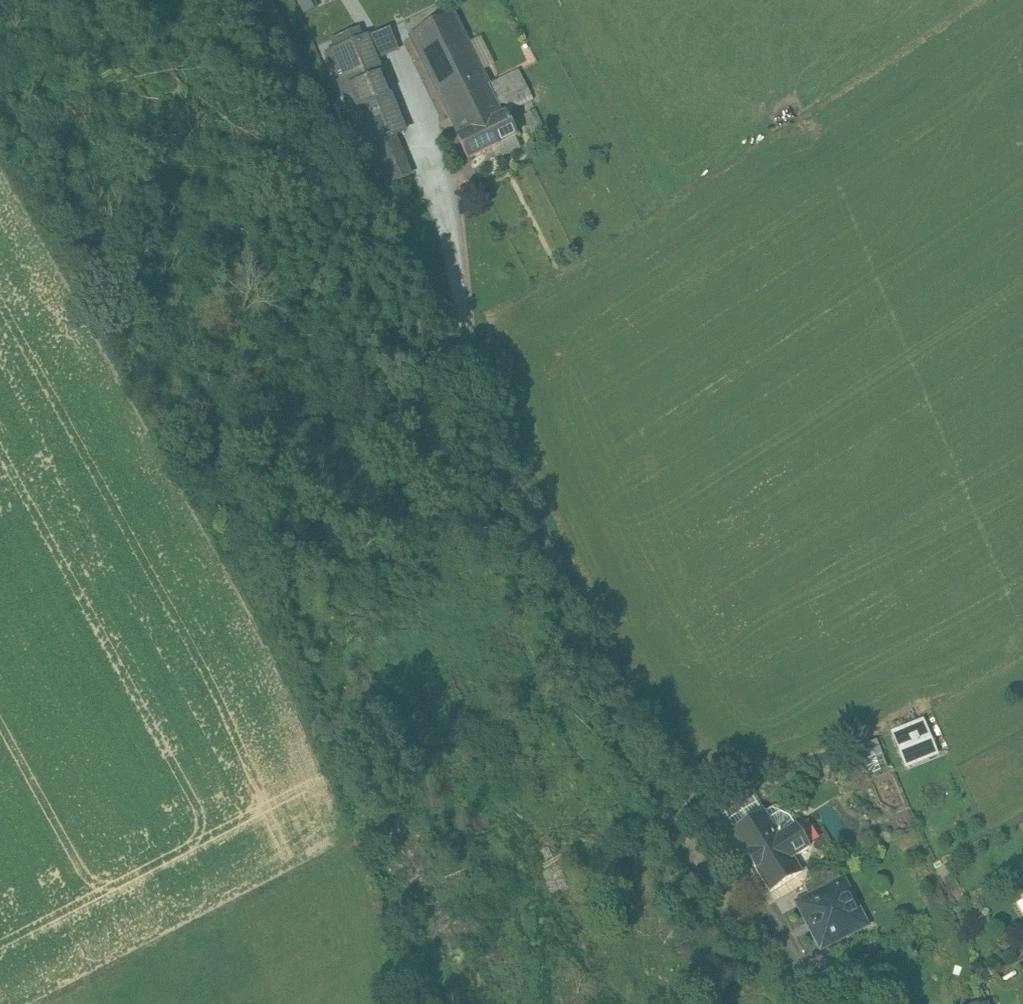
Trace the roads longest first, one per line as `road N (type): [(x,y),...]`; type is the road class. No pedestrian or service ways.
road 1 (unclassified): [(812,1003),(707,818),(607,664),(473,378),(401,269),(268,0)]

